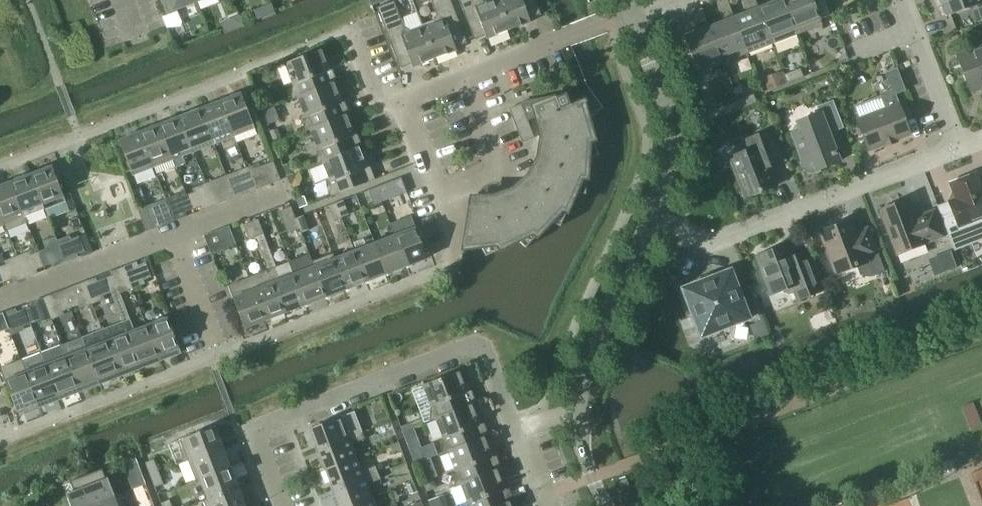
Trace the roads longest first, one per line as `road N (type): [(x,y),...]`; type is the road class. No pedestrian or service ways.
road 1 (residential): [(517,433),(482,345),(254,431)]
road 2 (residential): [(653,217),(708,243),(959,149)]
road 3 (residential): [(402,101),(632,12)]
road 4 (residential): [(653,217),(674,160),(675,125),(635,18)]
road 5 (residential): [(579,411),(582,377),(653,217)]
road 6 (residential): [(439,272),(449,268),(456,240),(402,101)]
road 7 (residential): [(0,301),(172,235)]
road 8 (residential): [(959,149),(902,0)]
road 9 (residential): [(172,235),(219,356)]
road 10 (residential): [(172,235),(289,189)]

